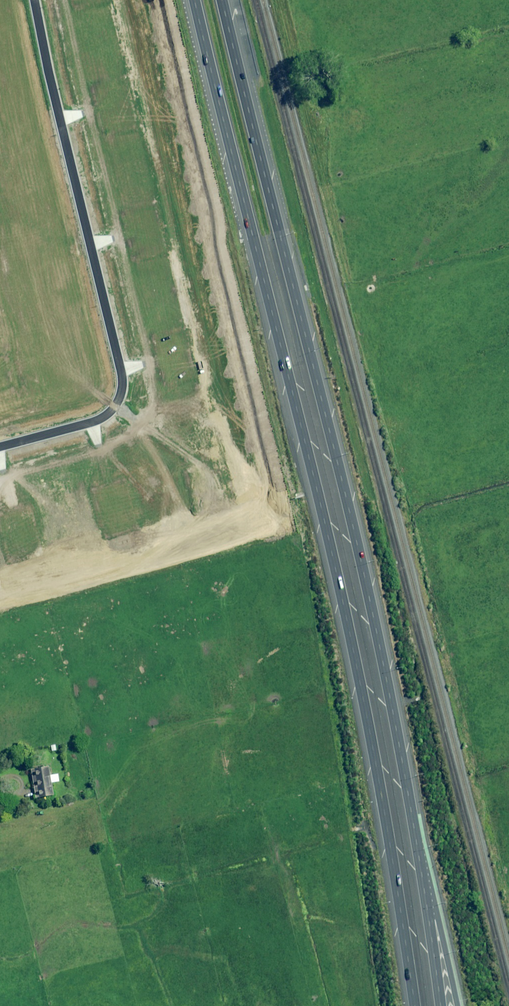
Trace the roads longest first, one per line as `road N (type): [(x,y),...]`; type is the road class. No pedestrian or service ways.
road 1 (motorway): [(414,1005),(341,585),(191,0)]
road 2 (motorway): [(220,0),(318,383),(420,848)]
road 3 (motorway): [(420,848),(457,1005)]
road 4 (motorway): [(420,848),(440,1005)]

